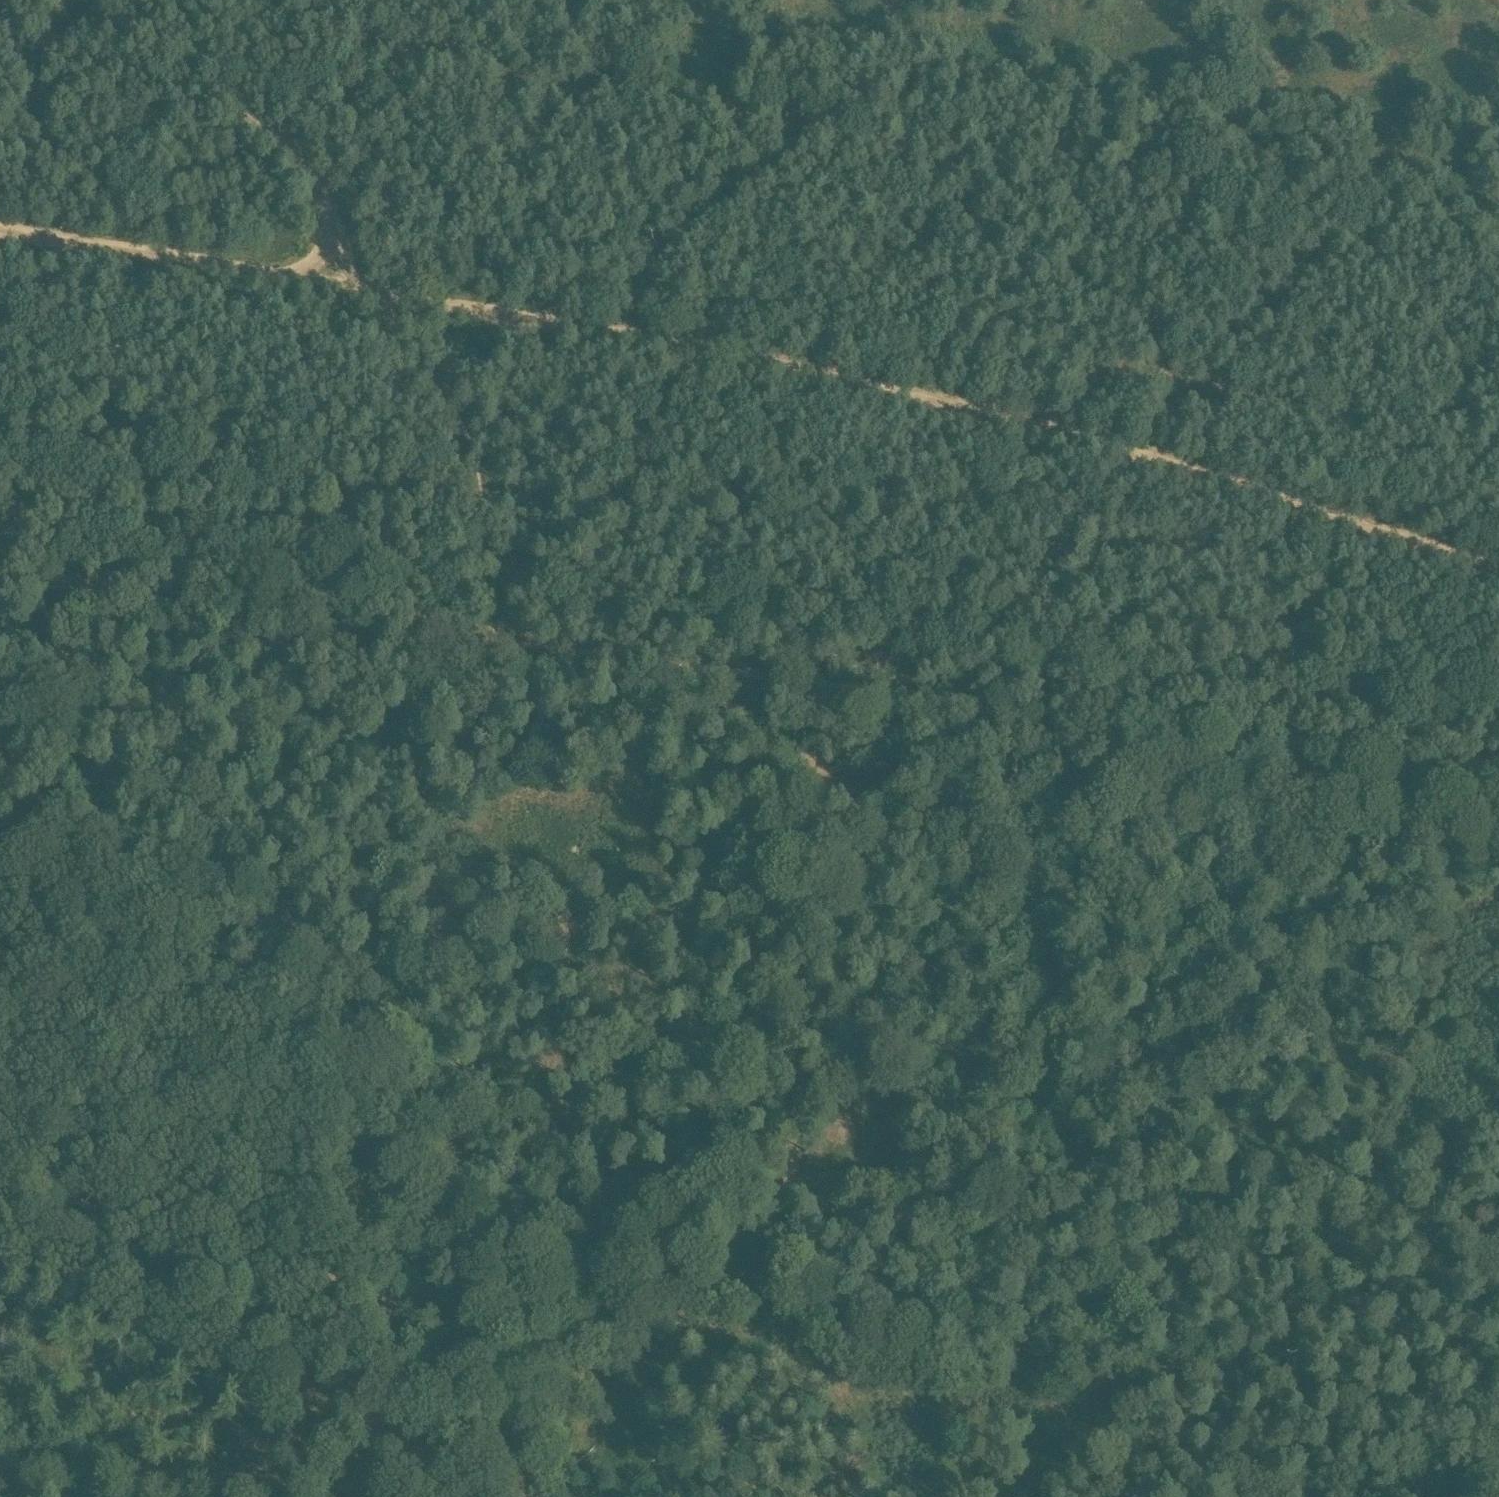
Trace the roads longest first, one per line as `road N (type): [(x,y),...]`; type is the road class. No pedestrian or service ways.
road 1 (track): [(287,278),(672,347),(980,414),(1498,571)]
road 2 (track): [(478,643),(1498,766)]
road 3 (track): [(478,643),(0,580)]
road 4 (track): [(0,1461),(312,1480),(411,1496)]
road 5 (track): [(170,0),(215,70),(324,201),(330,237),(311,263),(287,278)]
road 6 (track): [(0,231),(287,278)]

